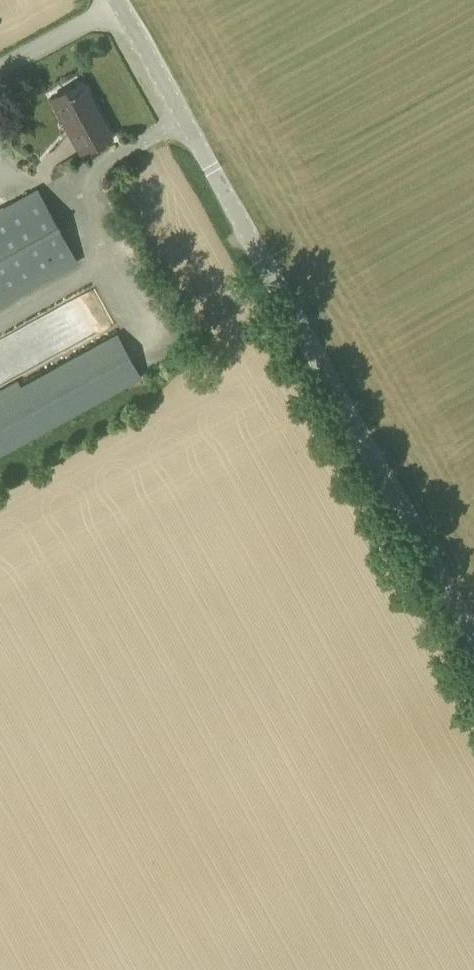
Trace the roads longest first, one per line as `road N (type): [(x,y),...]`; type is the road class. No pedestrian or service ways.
road 1 (unclassified): [(473,638),(116,0)]

